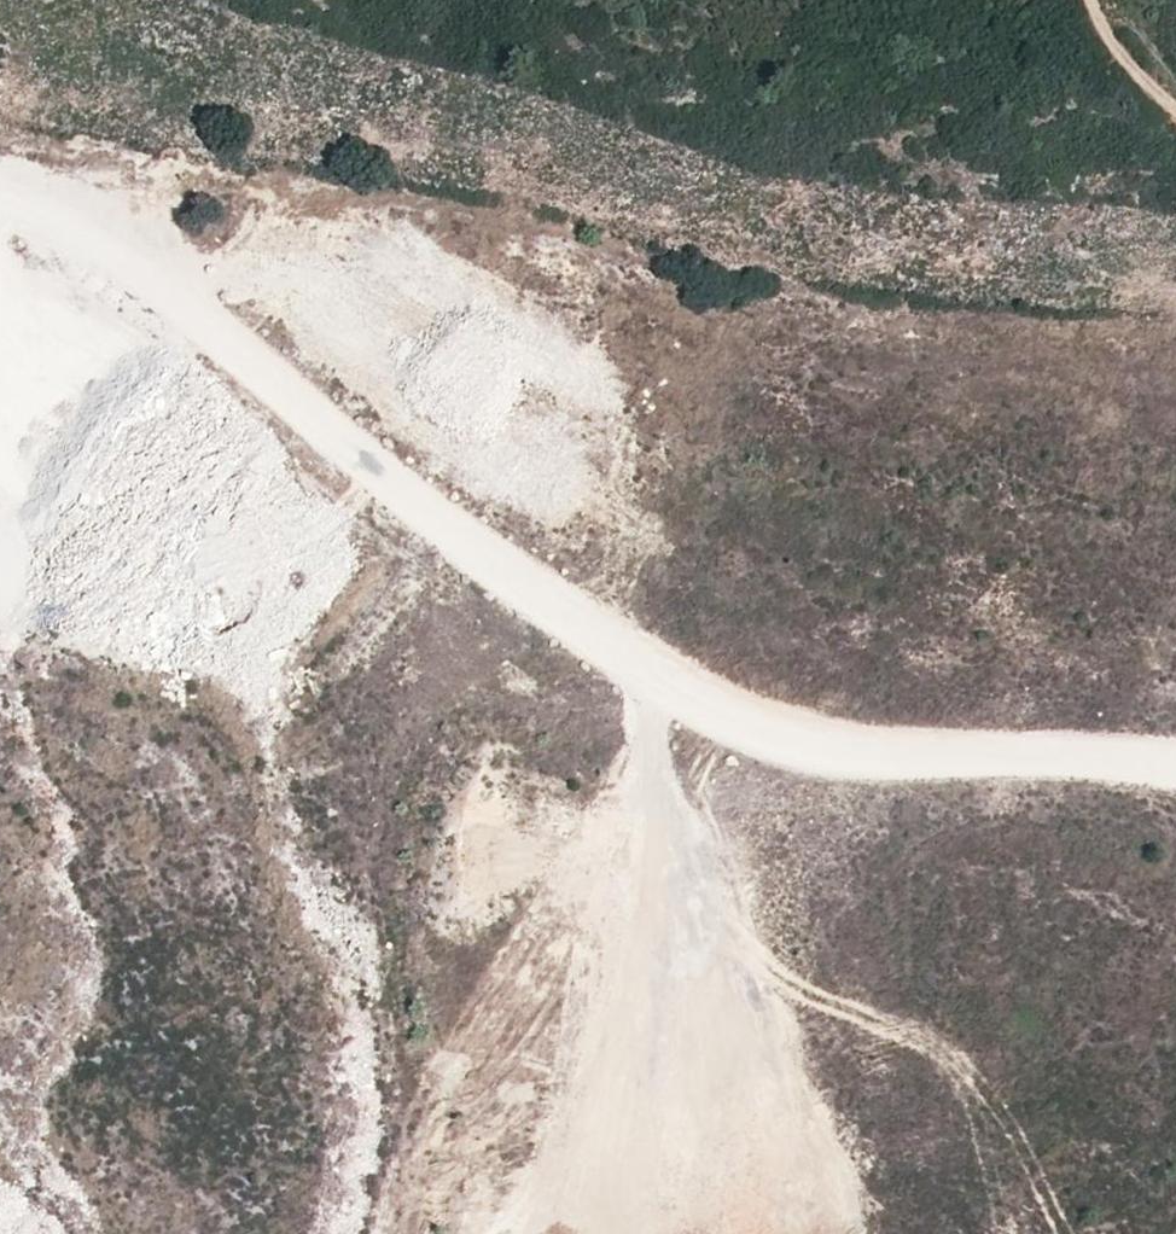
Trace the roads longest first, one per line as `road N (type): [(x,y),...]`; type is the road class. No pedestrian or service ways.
road 1 (track): [(1092,0),(1126,59),(1175,104)]

